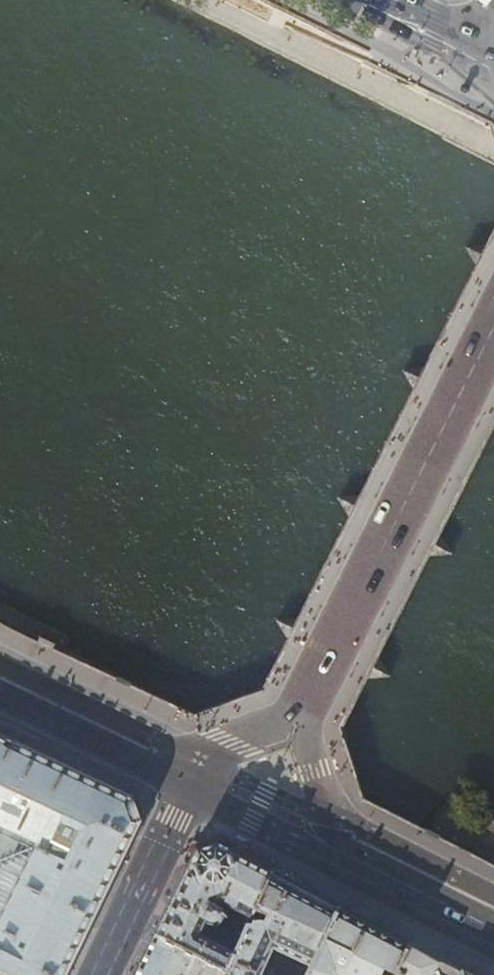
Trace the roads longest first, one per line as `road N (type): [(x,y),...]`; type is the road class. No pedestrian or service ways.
road 1 (secondary): [(301,715),(493,329)]
road 2 (secondary): [(97,974),(192,781)]
road 3 (primary): [(192,781),(0,696)]
road 4 (primary): [(493,931),(330,849)]
road 5 (primary): [(330,849),(192,781)]
road 6 (secondary): [(330,849),(301,715)]
road 7 (secondary): [(192,781),(301,715)]

